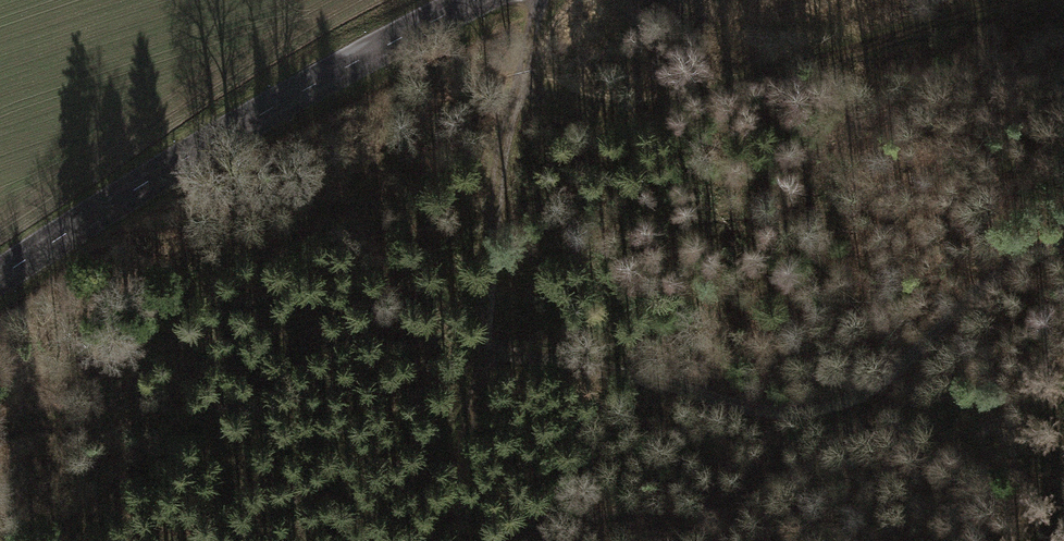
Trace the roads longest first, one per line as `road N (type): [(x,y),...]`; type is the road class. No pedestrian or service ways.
road 1 (track): [(486,352),(564,361),(776,409),(817,410),(860,397),(906,363),(1002,268),(1063,243)]
road 2 (tertiary): [(477,0),(156,172),(0,275)]
road 3 (track): [(1011,0),(632,121),(541,98),(520,72)]
road 4 (track): [(413,540),(446,504),(482,395),(496,219),(520,72)]

